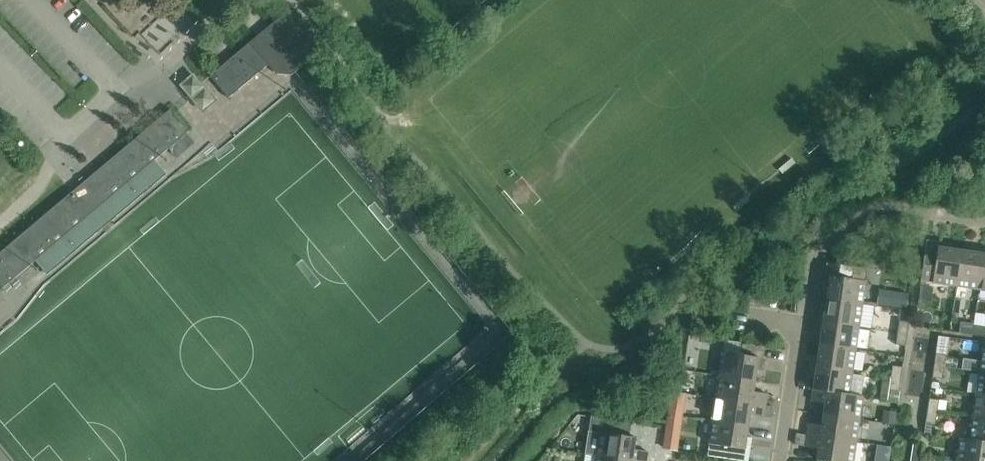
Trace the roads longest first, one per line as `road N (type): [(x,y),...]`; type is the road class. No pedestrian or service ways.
road 1 (residential): [(781,460),(803,323)]

